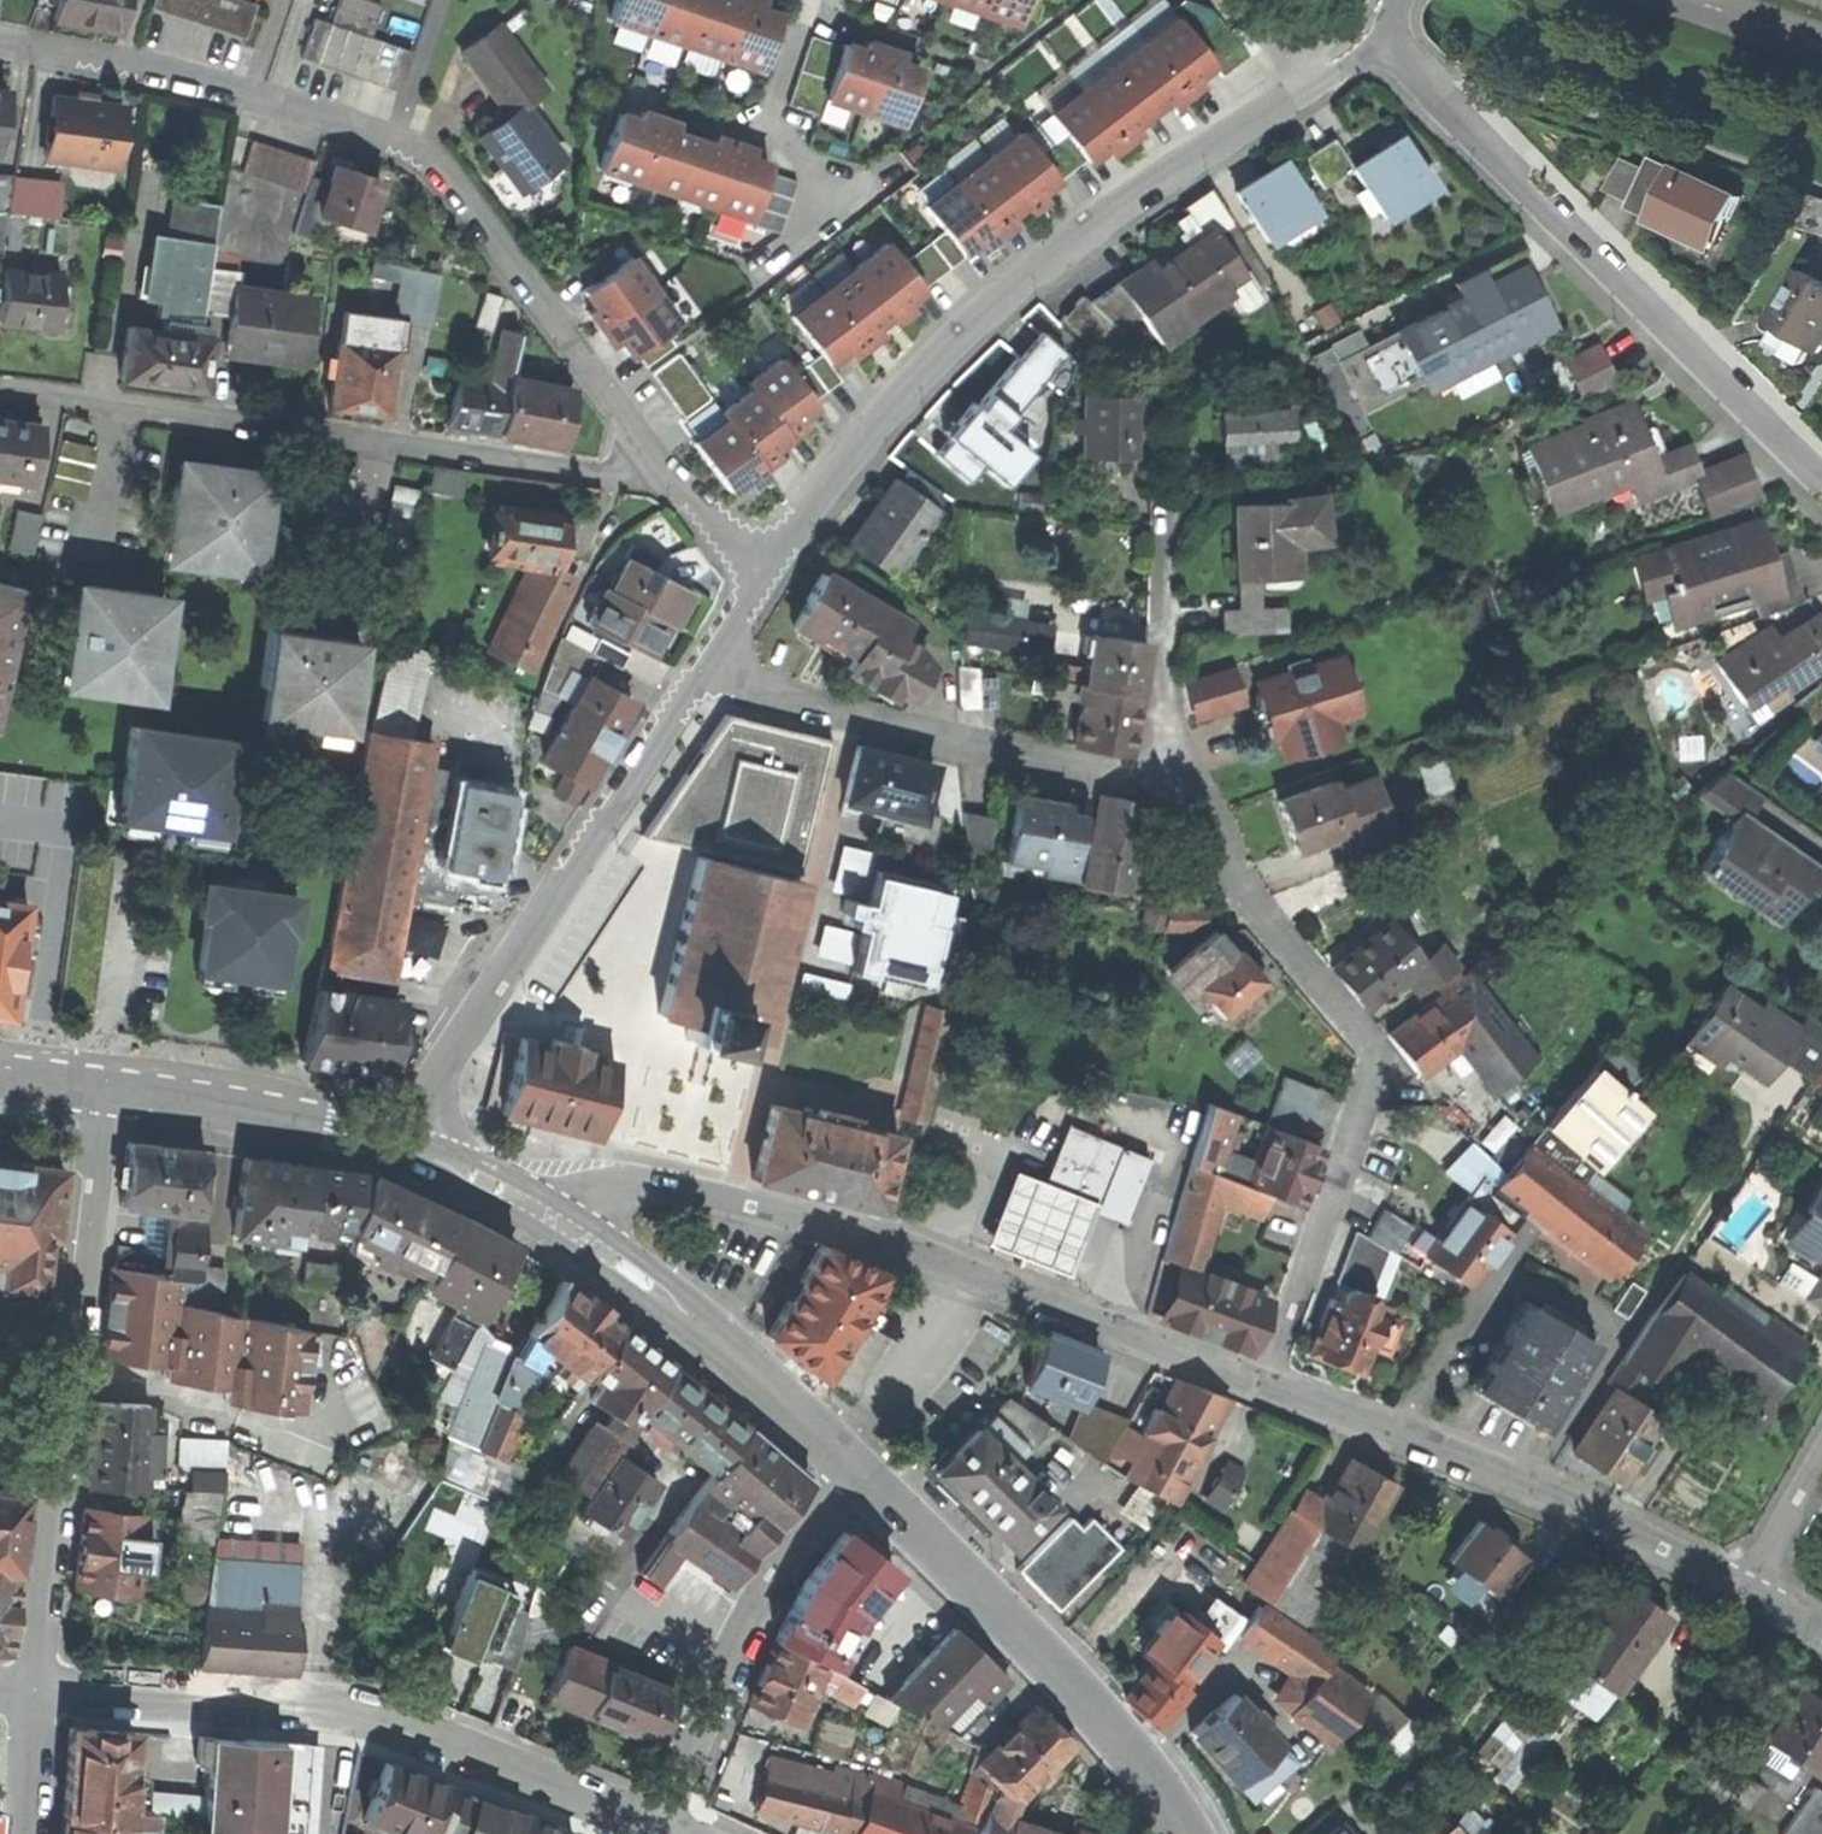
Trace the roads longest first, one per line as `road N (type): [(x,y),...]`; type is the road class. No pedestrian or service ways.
road 1 (residential): [(0,31),(229,79),(386,130),(451,181),(676,471)]
road 2 (residential): [(1335,64),(1099,222),(958,340),(767,572)]
road 3 (residential): [(570,1207),(614,1186),(666,1180),(764,1196),(1265,1371)]
road 4 (residential): [(1265,1371),(1374,1093),(1379,1060),(1234,850),(1198,807),(1162,788)]
road 5 (residential): [(676,471),(0,373)]
road 6 (residential): [(659,1813),(366,1702),(234,1682),(48,1672)]
road 7 (residential): [(1384,28),(1821,459)]
road 8 (residential): [(105,1084),(48,1672)]
road 9 (residential): [(703,667),(410,1134)]
road 10 (residential): [(1265,1371),(1514,1463),(1758,1579)]
road 11 (tertiary): [(1192,1833),(1120,1732),(862,1463)]
road 12 (residential): [(703,667),(1162,788)]
road 13 (residential): [(659,1813),(753,1605),(862,1463)]
road 14 (tertiary): [(862,1463),(639,1255),(570,1207)]
road 15 (tertiary): [(410,1134),(301,1110),(105,1084)]
road 16 (residential): [(1162,788),(1147,724),(1162,548)]
road 17 (residential): [(829,192),(771,117),(800,0)]
road 18 (residential): [(967,56),(800,0)]
road 19 (tertiary): [(570,1207),(410,1134)]
road 20 (residential): [(48,1672),(28,1833)]
road 21 (residential): [(1384,28),(1323,52),(1305,49),(1290,43),(1257,0)]
road 22 (residential): [(676,471),(767,572)]
road 23 (residential): [(1758,1579),(1821,1474)]

